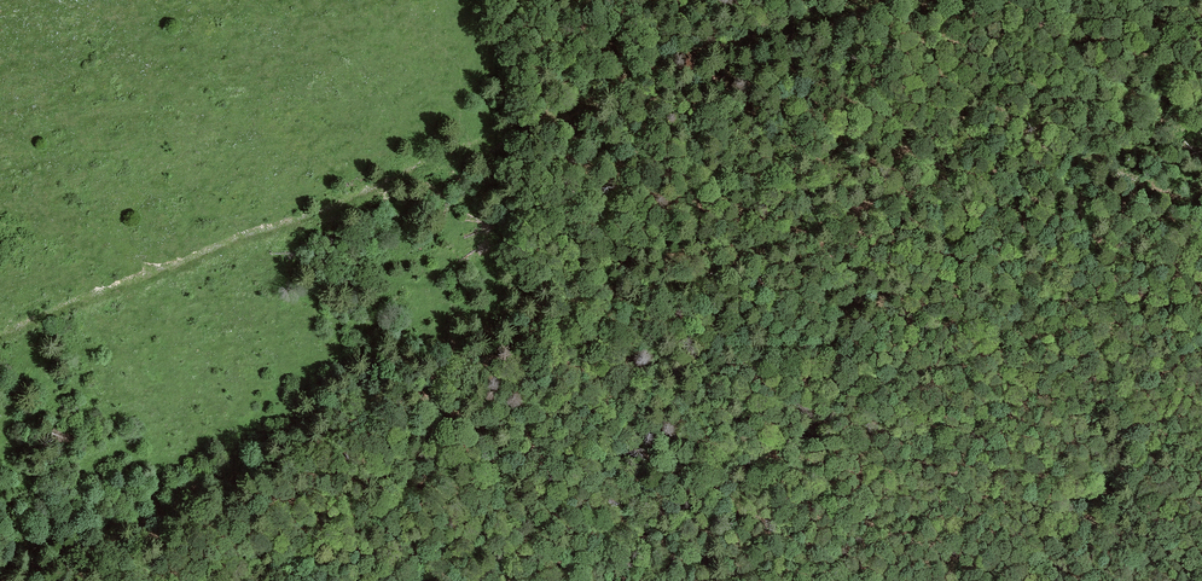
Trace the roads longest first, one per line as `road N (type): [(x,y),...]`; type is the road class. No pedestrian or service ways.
road 1 (track): [(1201,125),(1161,142),(947,179),(836,216),(414,386),(20,580)]
road 2 (track): [(911,0),(690,57),(292,227),(0,339)]

